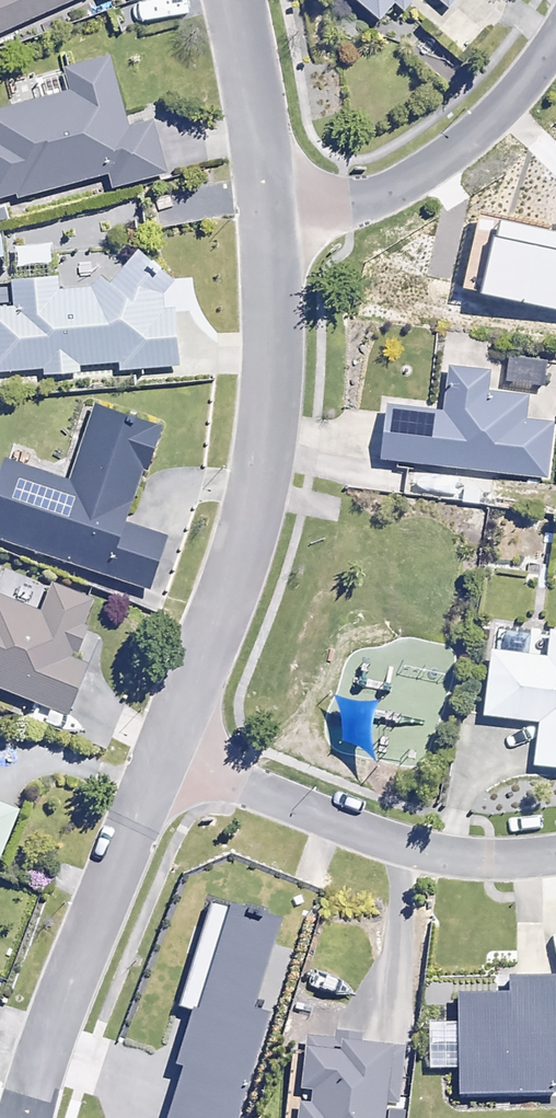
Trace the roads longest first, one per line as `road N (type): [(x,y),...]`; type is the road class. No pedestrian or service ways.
road 1 (residential): [(167,761),(250,526),(273,369),(270,210)]
road 2 (residential): [(167,761),(421,850),(478,860),(555,854)]
road 3 (residential): [(25,1117),(87,946),(167,761)]
road 4 (residential): [(555,45),(488,122),(404,183),(356,200),(270,210)]
road 5 (residential): [(270,210),(235,0)]

